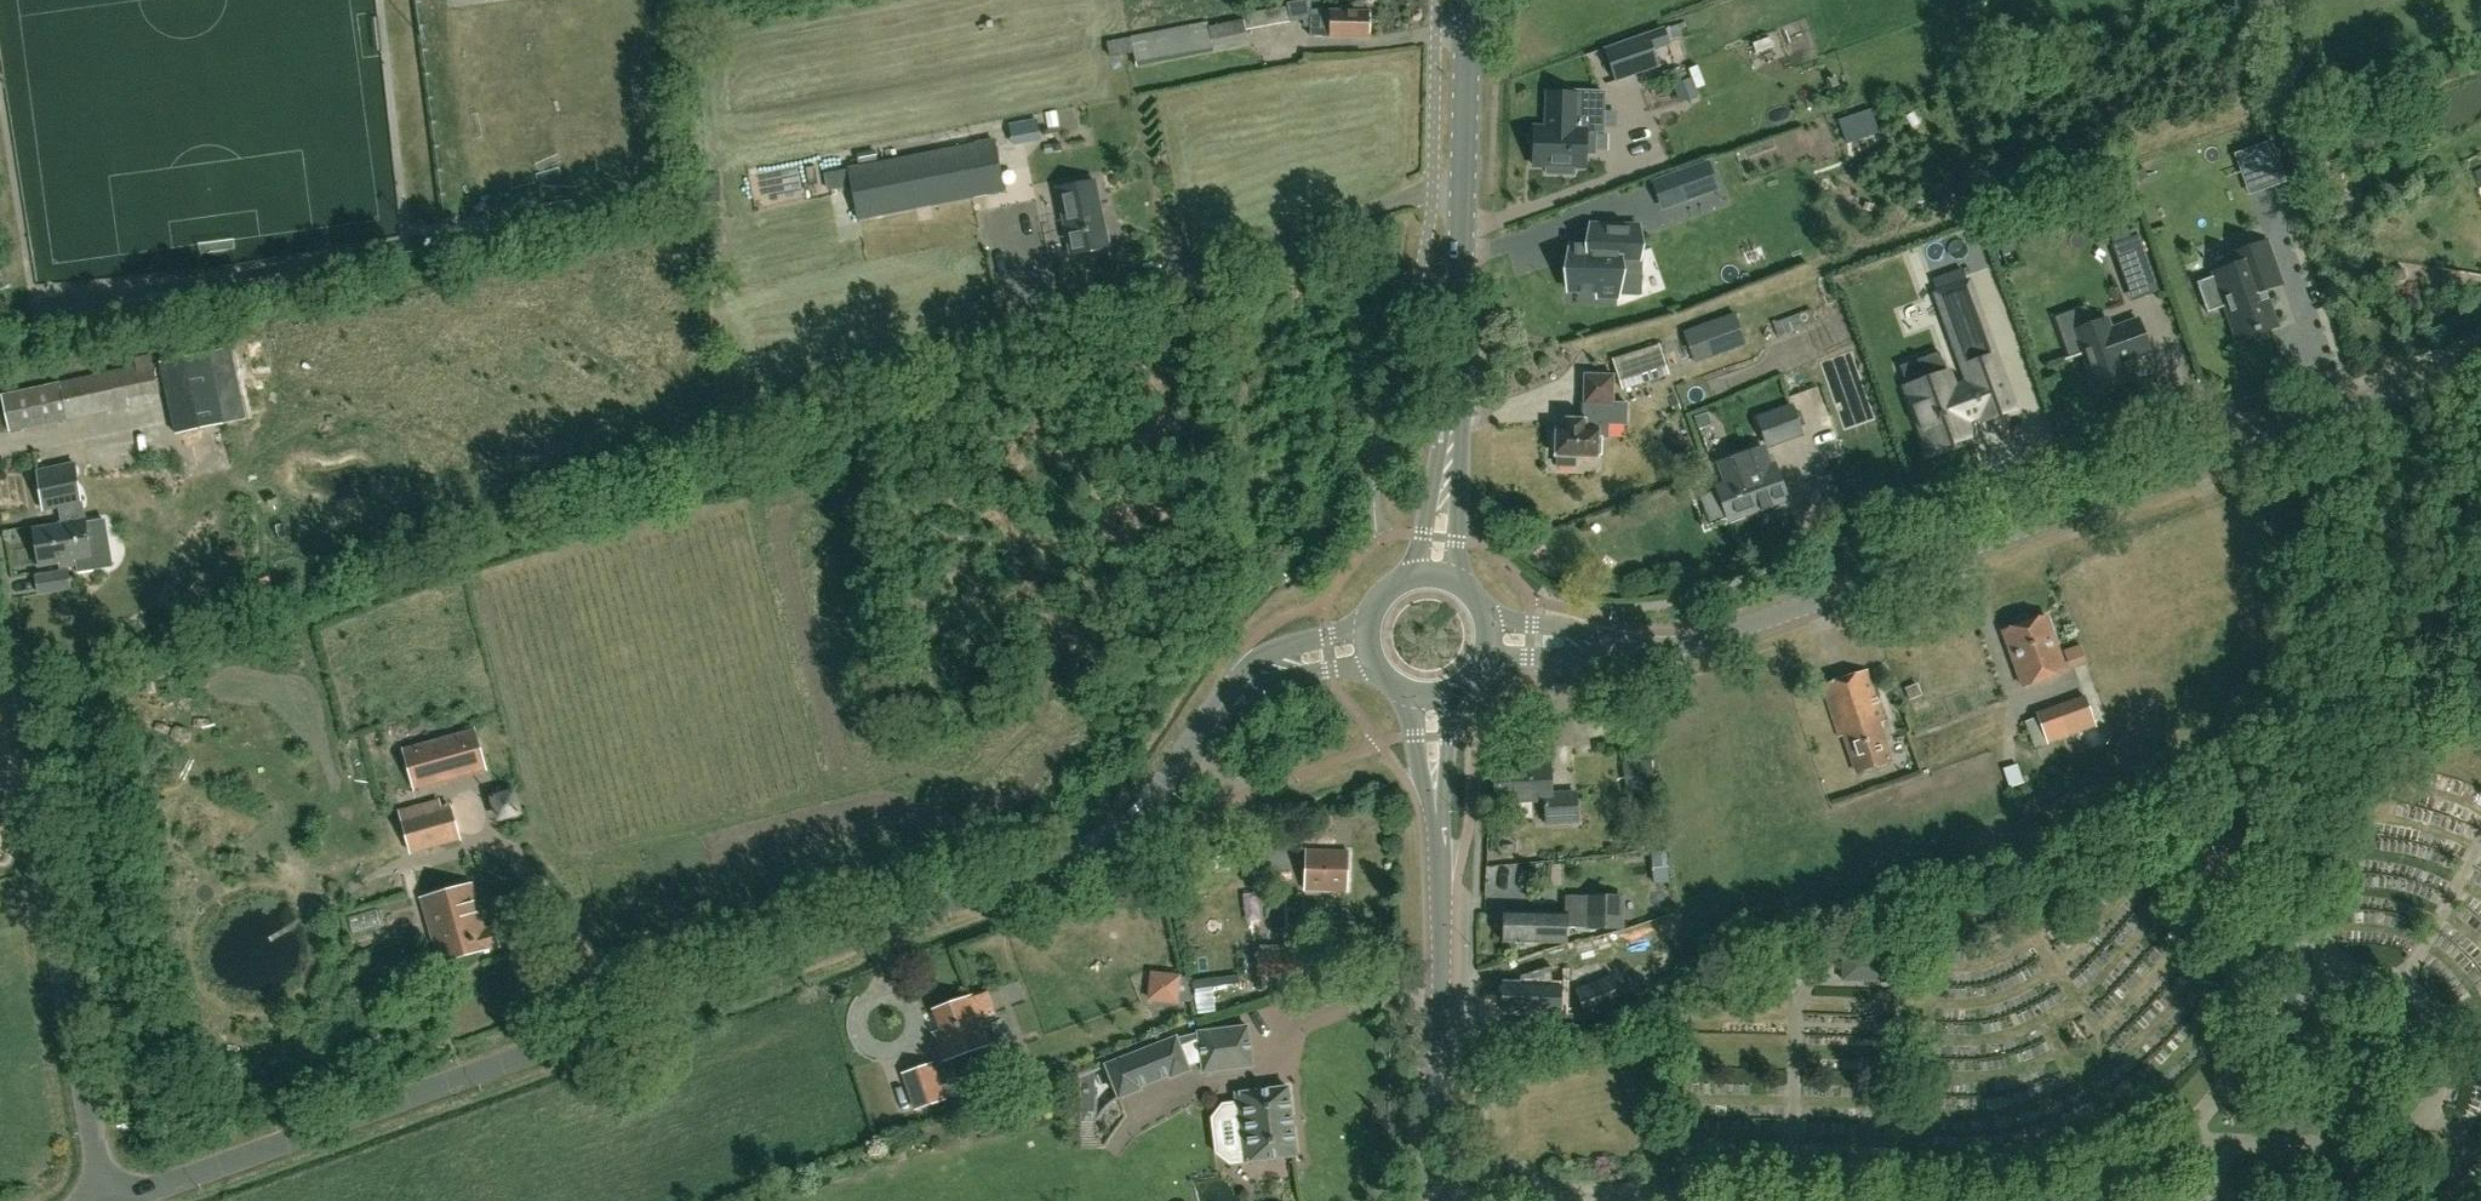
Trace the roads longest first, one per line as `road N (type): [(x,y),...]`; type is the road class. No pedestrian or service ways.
road 1 (unclassified): [(118,1200),(1088,856),(1130,829),(1211,720),(1251,682),(1365,644)]
road 2 (unclassified): [(1489,636),(1641,644),(1735,629),(2480,362)]
road 3 (unclassified): [(102,1200),(0,622)]
road 4 (secondary): [(1435,575),(1459,324),(1467,0)]
road 5 (secondary): [(1436,1200),(1441,900),(1429,699)]

